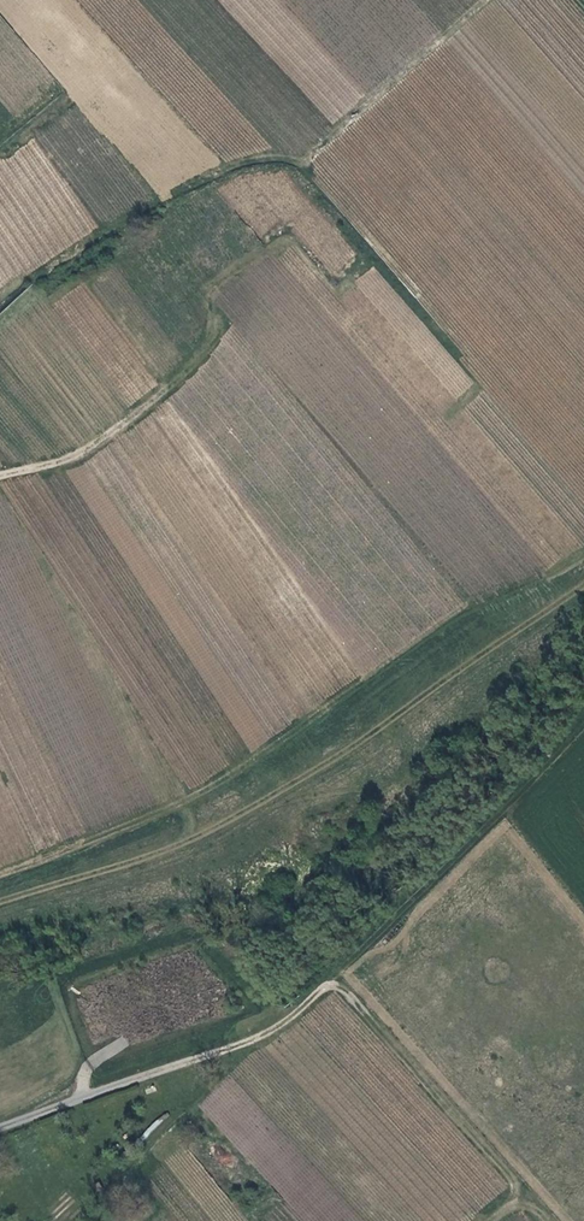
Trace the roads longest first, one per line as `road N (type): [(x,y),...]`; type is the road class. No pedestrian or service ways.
road 1 (track): [(207,1056),(280,1029),(583,736)]
road 2 (track): [(261,256),(213,291),(218,328),(154,401),(48,464),(0,473)]
road 3 (unclassified): [(207,1056),(0,1130)]

